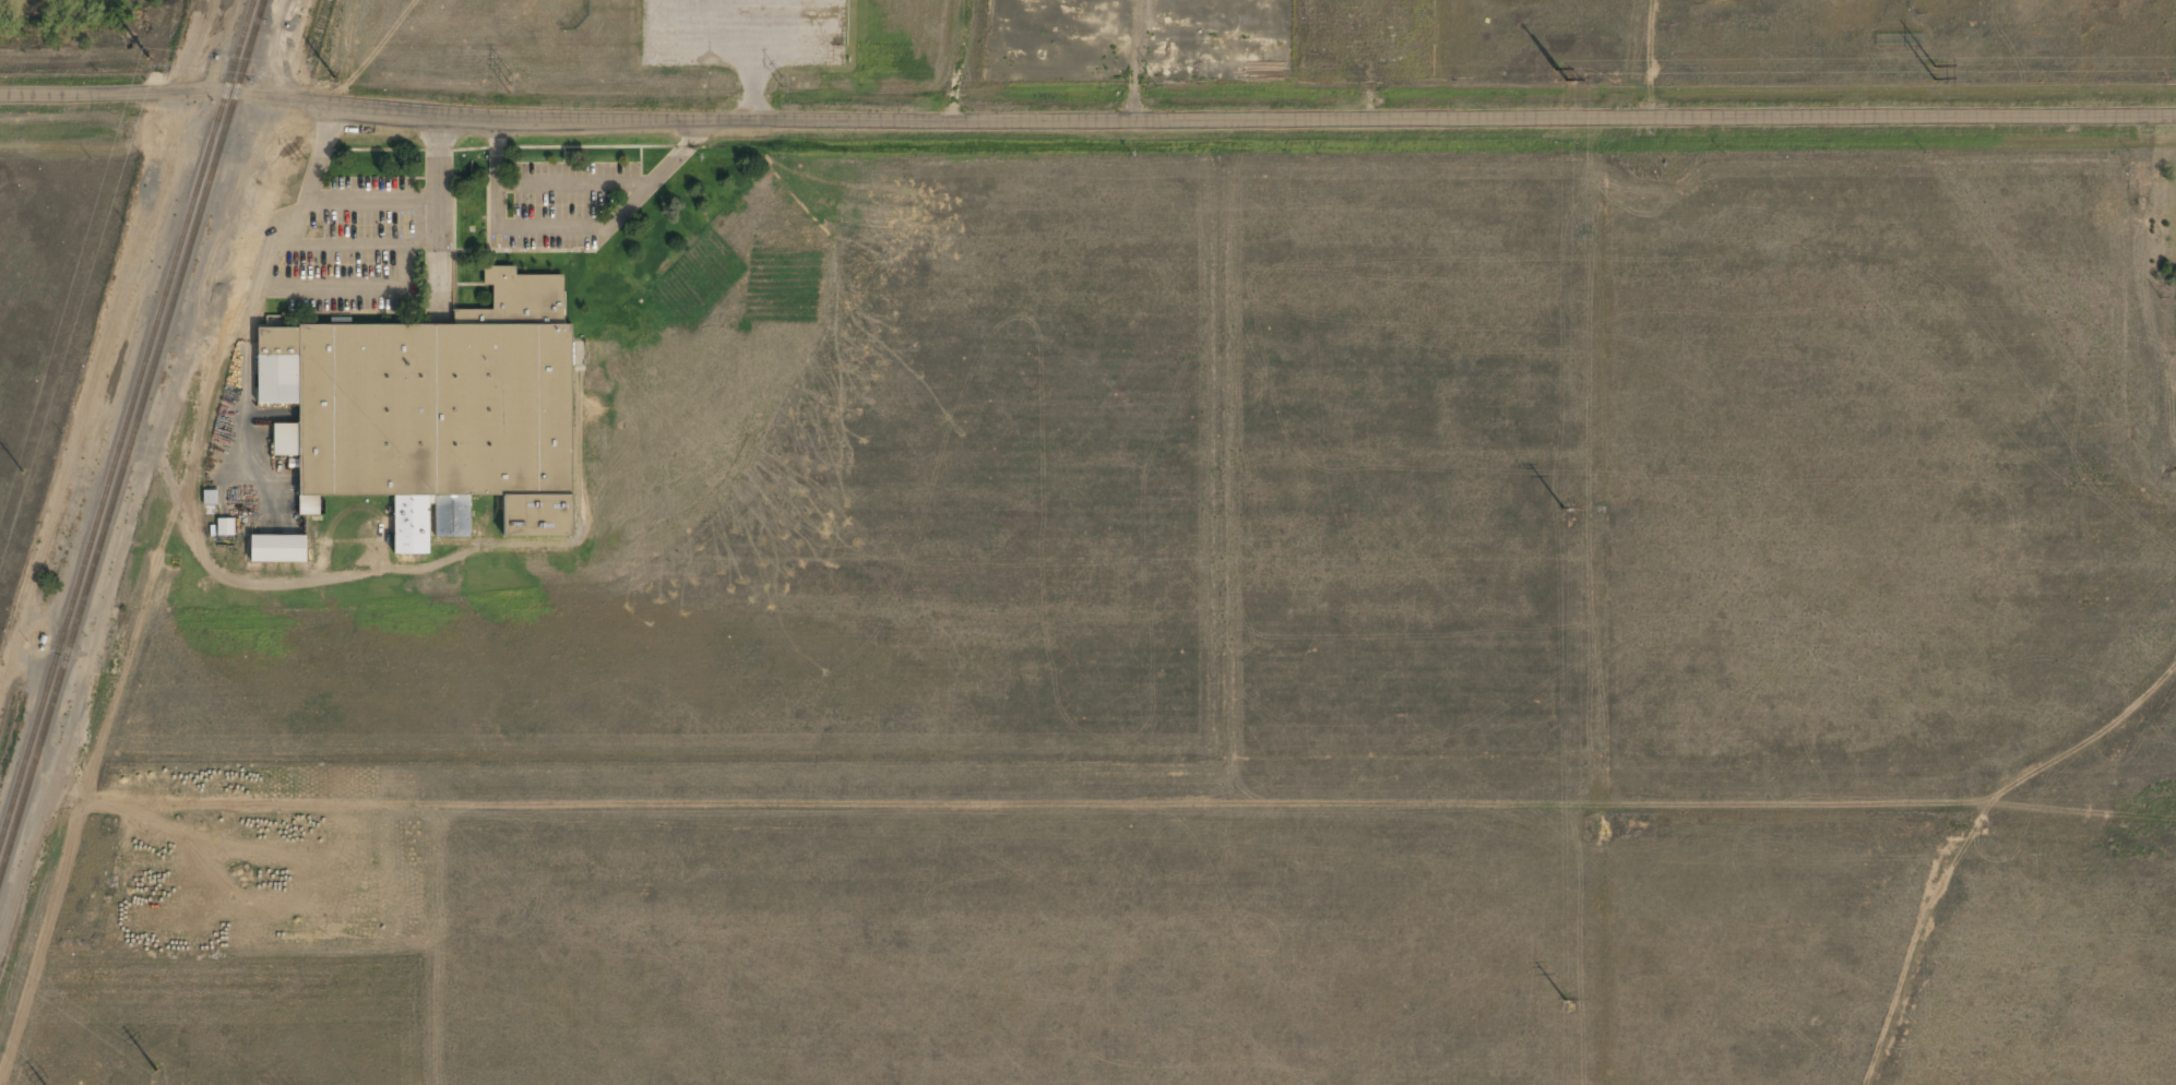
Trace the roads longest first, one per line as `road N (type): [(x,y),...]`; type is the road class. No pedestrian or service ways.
road 1 (residential): [(0,95),(227,93),(454,114),(713,119),(2175,116)]

